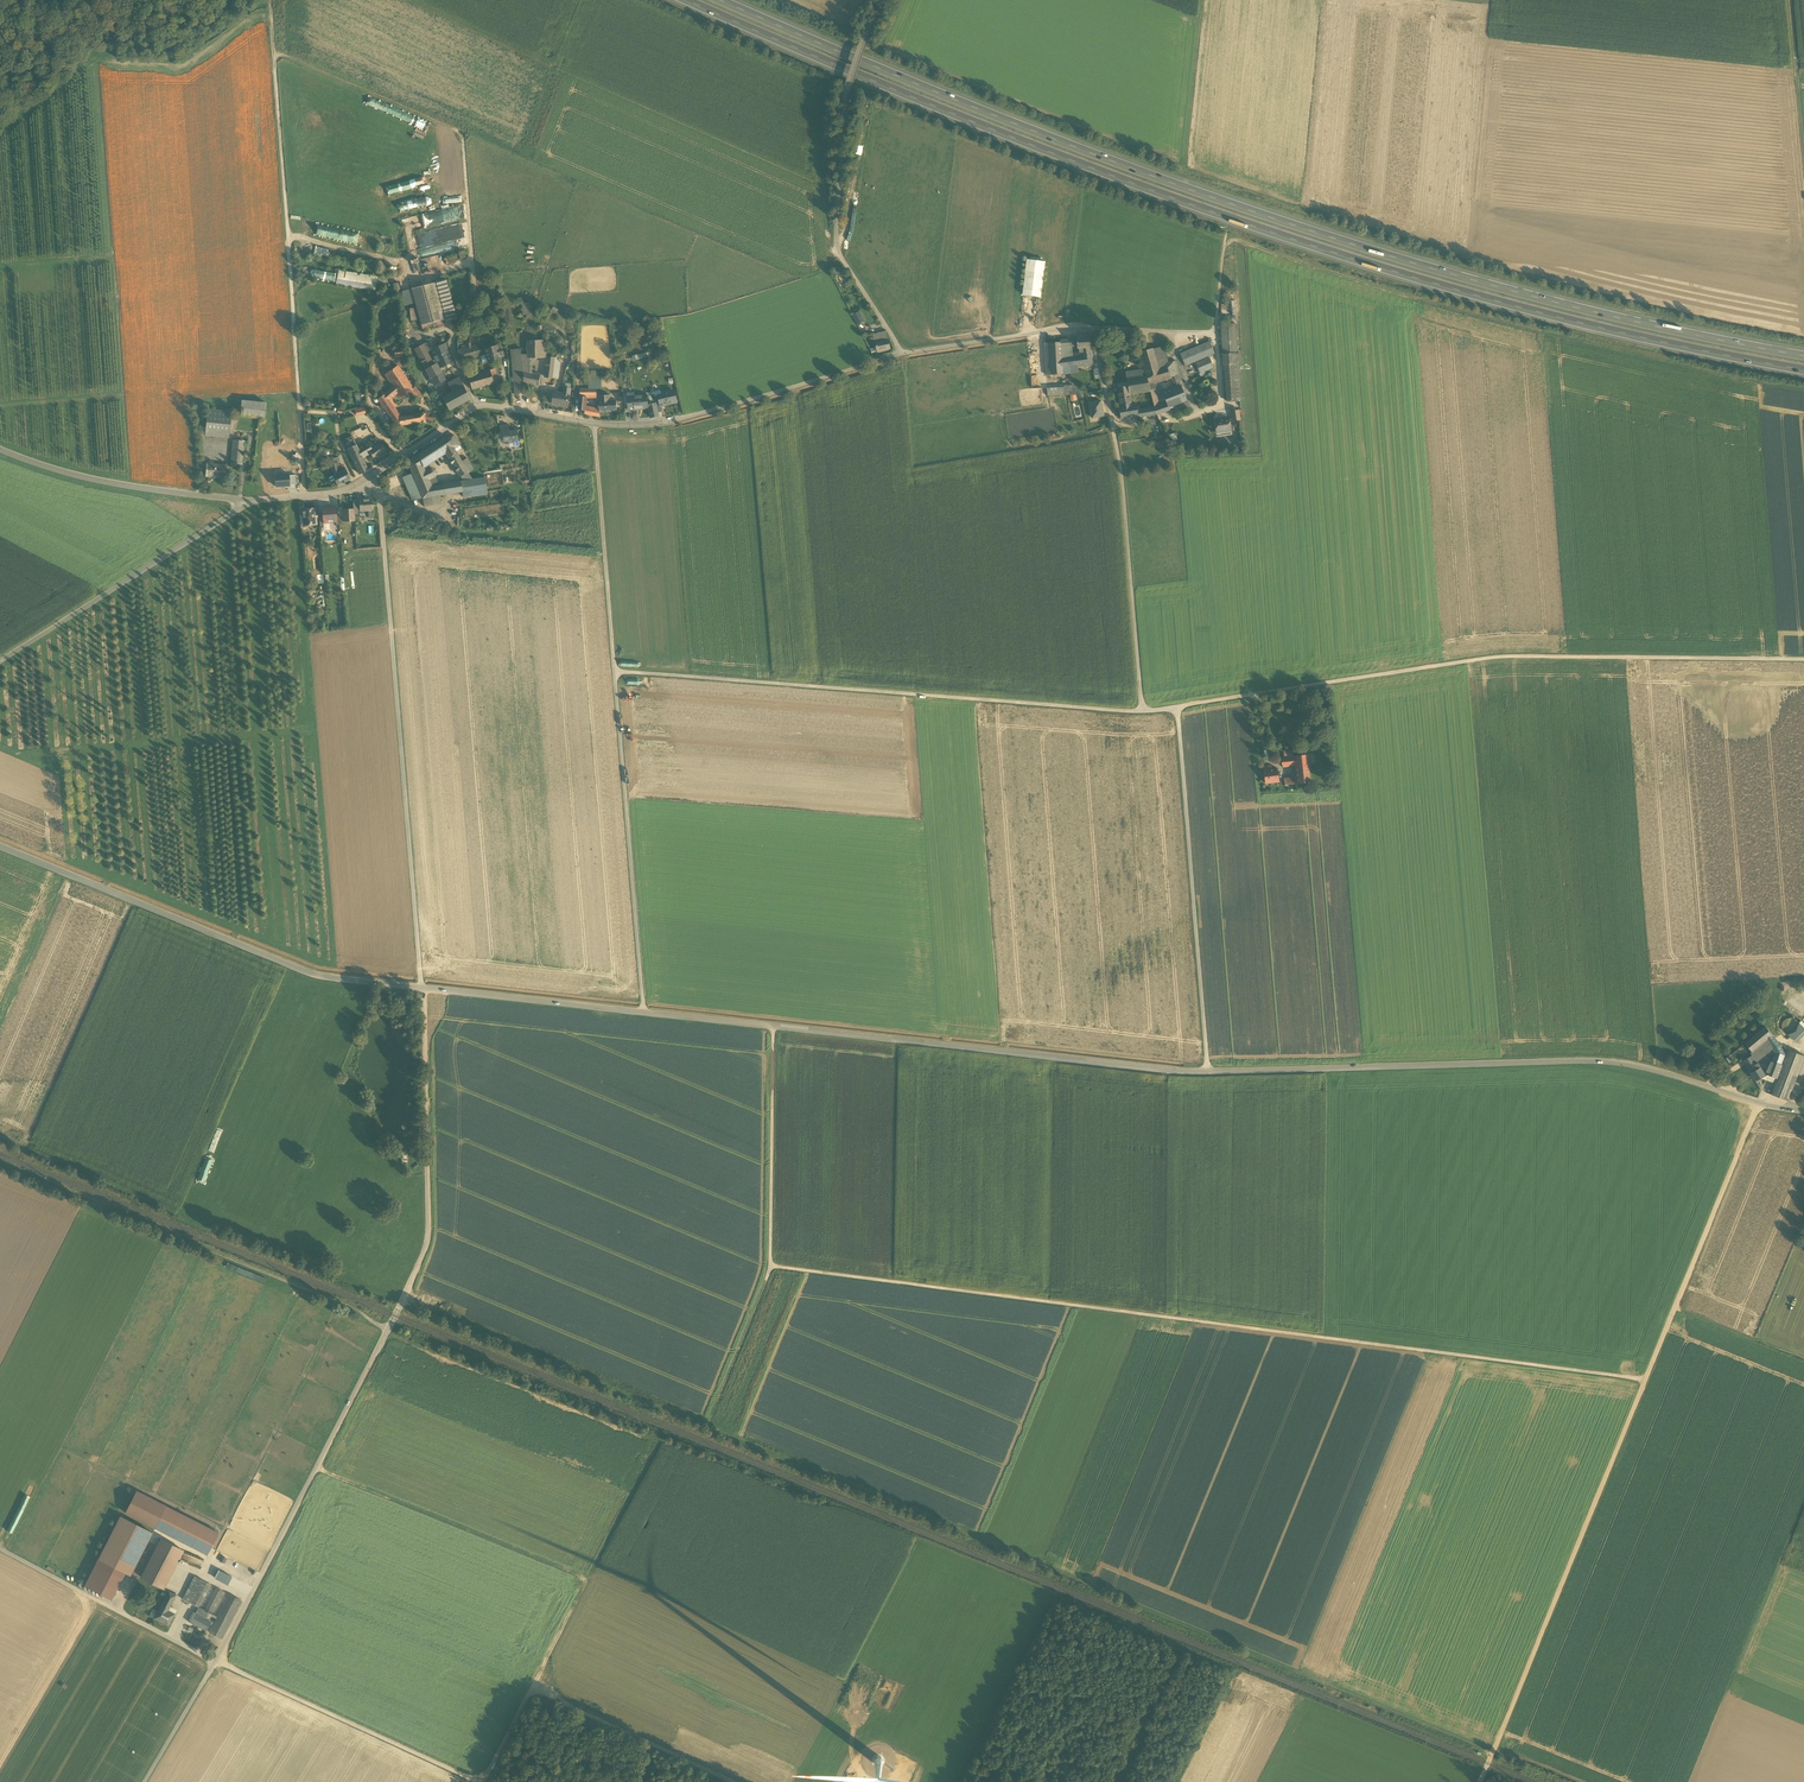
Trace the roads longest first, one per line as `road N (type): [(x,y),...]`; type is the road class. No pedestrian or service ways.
road 1 (unclassified): [(1758,1105),(1601,1060),(1179,1071),(423,987)]
road 2 (motorway): [(687,0),(1023,142),(1254,227),(1557,317),(1803,370)]
road 3 (motorway): [(1803,356),(1560,304),(1258,214),(1026,128),(720,0)]
road 4 (track): [(1646,1380),(770,1266),(774,1027)]
road 5 (unclassified): [(145,1781),(216,1662),(427,1240),(423,987)]
road 6 (track): [(1493,1752),(705,1429)]
road 7 (unclassified): [(1499,656),(1141,712),(1121,474),(1096,326)]
road 8 (unclassified): [(1478,1781),(1758,1105)]
road 9 (track): [(1141,712),(615,671)]
road 10 (track): [(423,987),(376,471)]
road 11 (track): [(770,1266),(705,1429),(398,1302)]
road 12 (unclassified): [(423,987),(319,975),(0,846)]
road 13 (track): [(305,497),(274,53)]
road 14 (track): [(1211,333),(1224,252),(1236,240),(1543,332)]
road 15 (track): [(317,1467),(588,1578),(531,1691)]
road 16 (track): [(0,1166),(386,1327)]
road 17 (unclassified): [(885,0),(846,95),(837,250),(903,353)]
road 18 (residential): [(253,500),(346,492),(483,403),(595,423)]
road 19 (track): [(1178,705),(1208,1071)]
road 20 (track): [(615,671),(644,1012)]
road 21 (track): [(730,1781),(531,1691),(484,1781)]
road 22 (unclassified): [(595,423),(674,421),(903,353)]
road 23 (track): [(1803,659),(1499,656)]
road 24 (unclassified): [(0,662),(253,500)]
road 25 (track): [(479,1781),(216,1662)]
road 26 (unclassified): [(253,500),(81,477),(0,448)]
road 27 (track): [(615,671),(595,423)]
road 28 (track): [(0,1549),(216,1662)]
road 29 (track): [(462,134),(274,53)]
road 30 (unclassified): [(903,353),(1096,326)]
road 31 (track): [(1112,1781),(1181,1647)]
road 32 (track): [(1790,0),(1803,150)]
road 33 (track): [(1675,1307),(1803,1359)]

